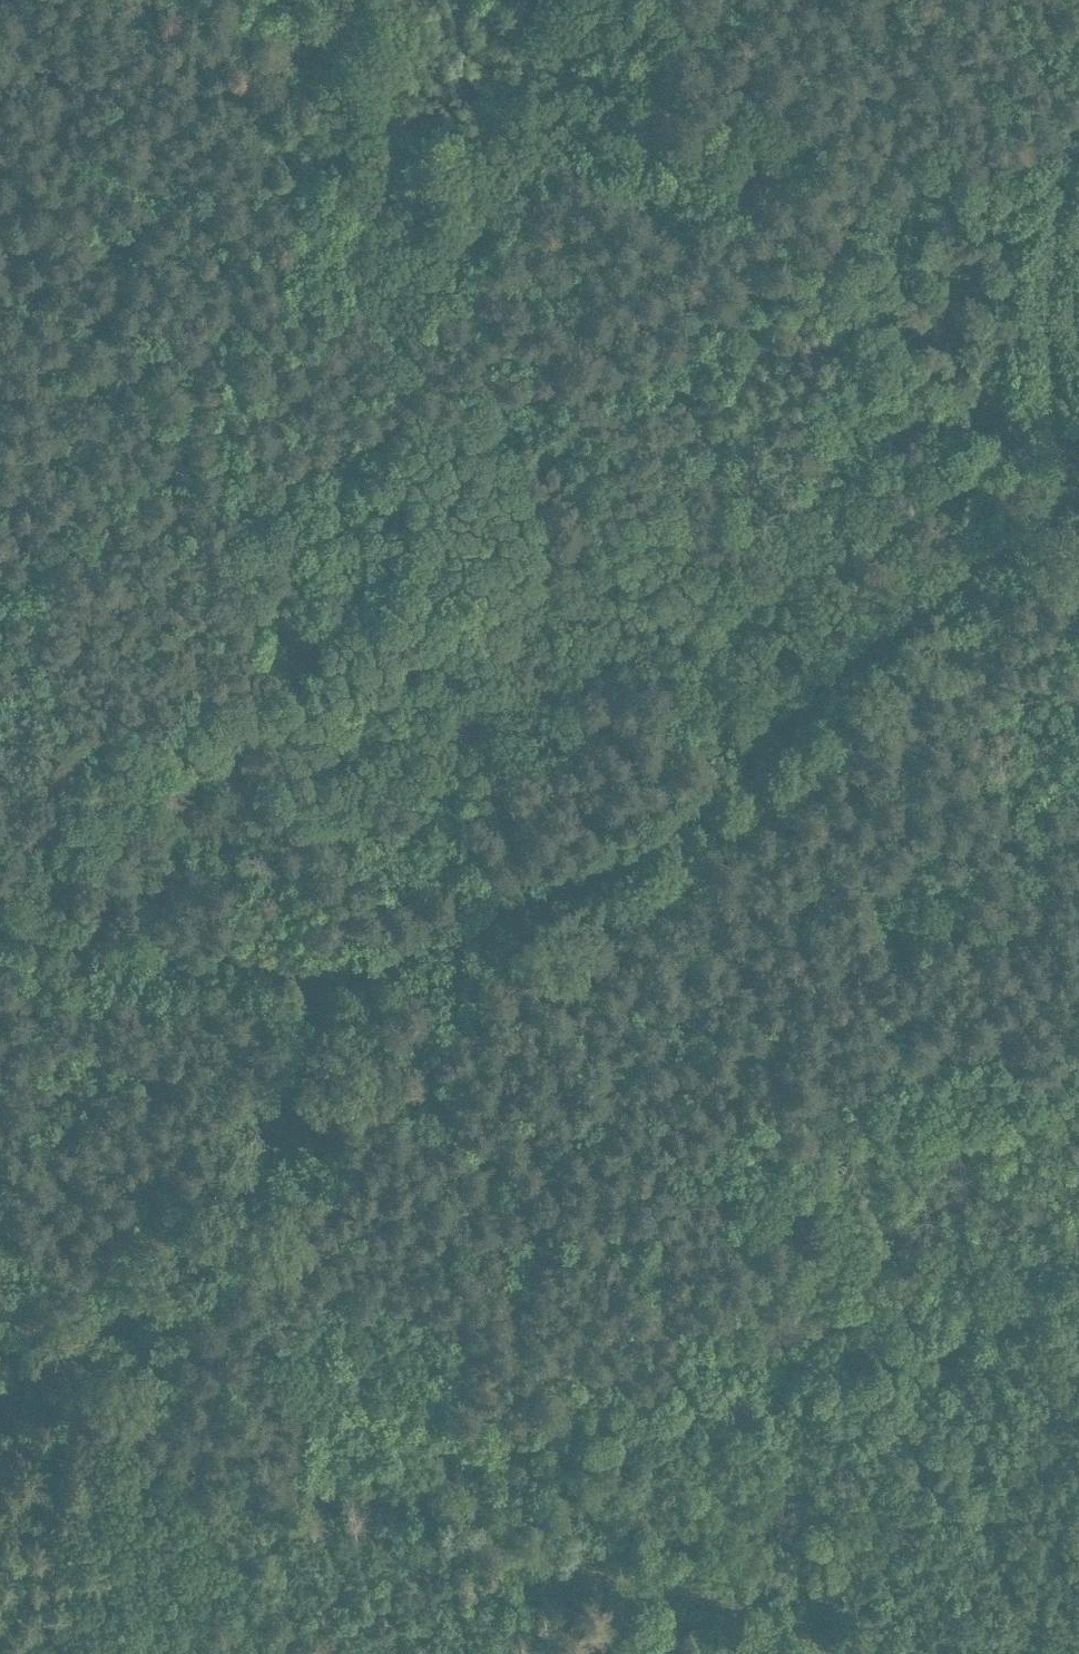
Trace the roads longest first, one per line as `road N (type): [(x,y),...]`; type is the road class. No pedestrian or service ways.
road 1 (track): [(1078,172),(1058,232),(1051,369),(1070,498)]

